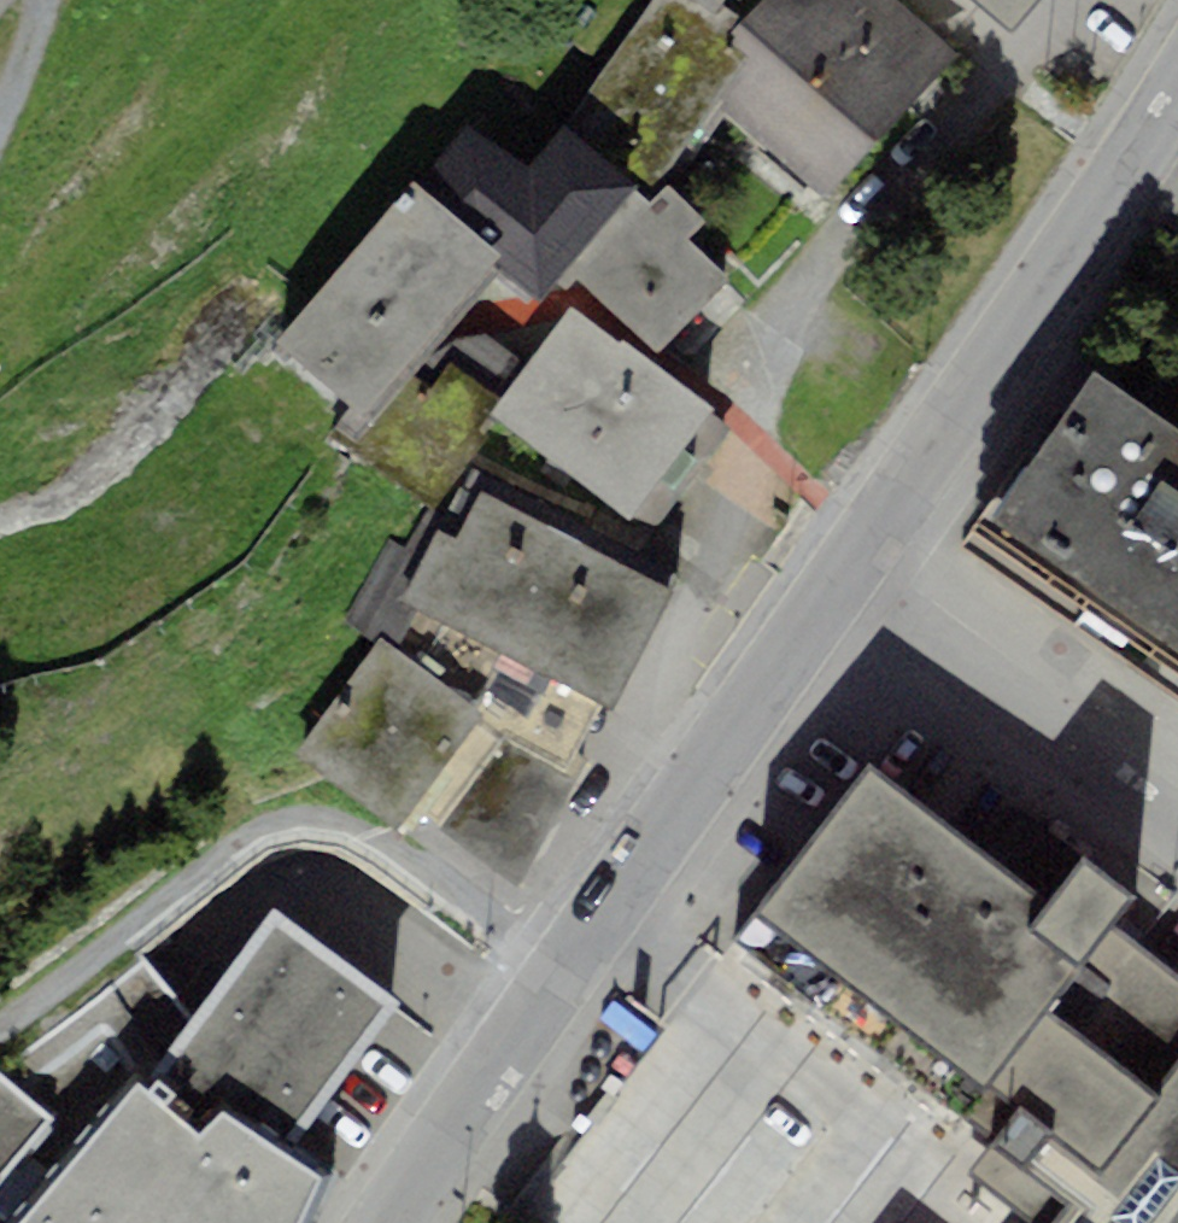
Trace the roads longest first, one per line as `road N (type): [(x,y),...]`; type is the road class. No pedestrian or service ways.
road 1 (residential): [(1177,66),(855,566),(384,1222)]

